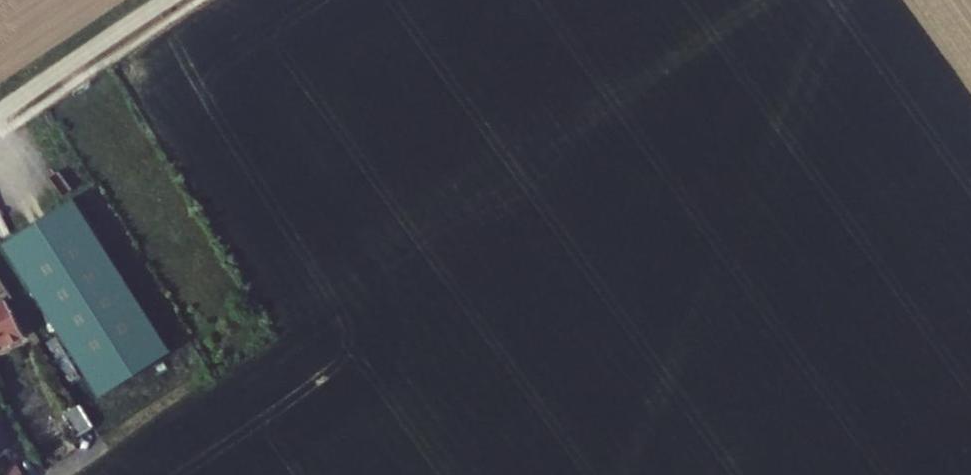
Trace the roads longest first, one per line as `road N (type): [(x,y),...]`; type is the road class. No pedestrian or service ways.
road 1 (unclassified): [(0,113),(168,0)]

